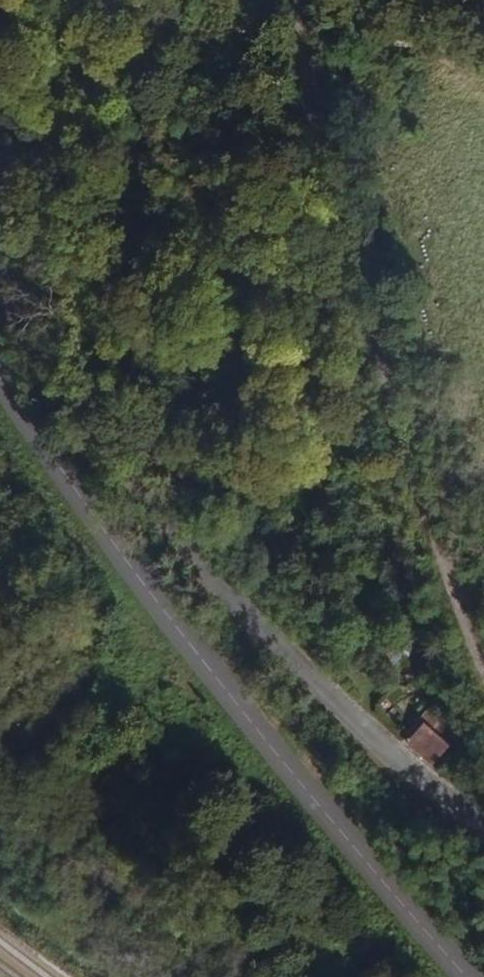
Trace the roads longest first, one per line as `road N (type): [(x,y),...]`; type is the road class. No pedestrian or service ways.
road 1 (secondary): [(0,376),(160,608),(465,976)]
road 2 (residential): [(483,826),(427,789),(281,651),(138,492),(0,280)]
road 3 (track): [(483,666),(352,394),(303,257),(294,117),(303,0)]

